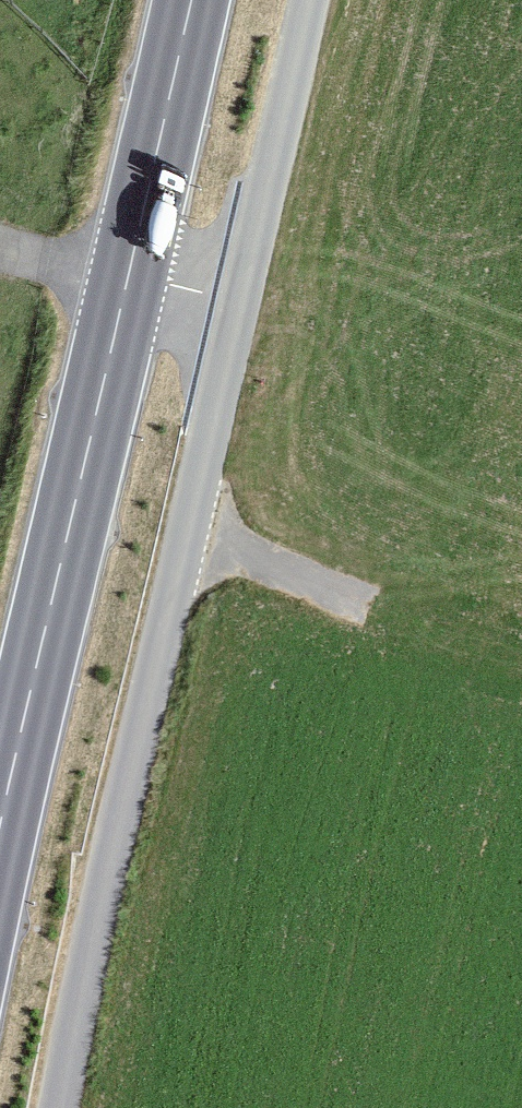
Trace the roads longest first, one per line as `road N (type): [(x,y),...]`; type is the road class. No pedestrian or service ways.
road 1 (track): [(305,0),(126,783),(62,1107)]
road 2 (secondary): [(0,851),(189,0)]
road 3 (track): [(187,533),(373,609)]

